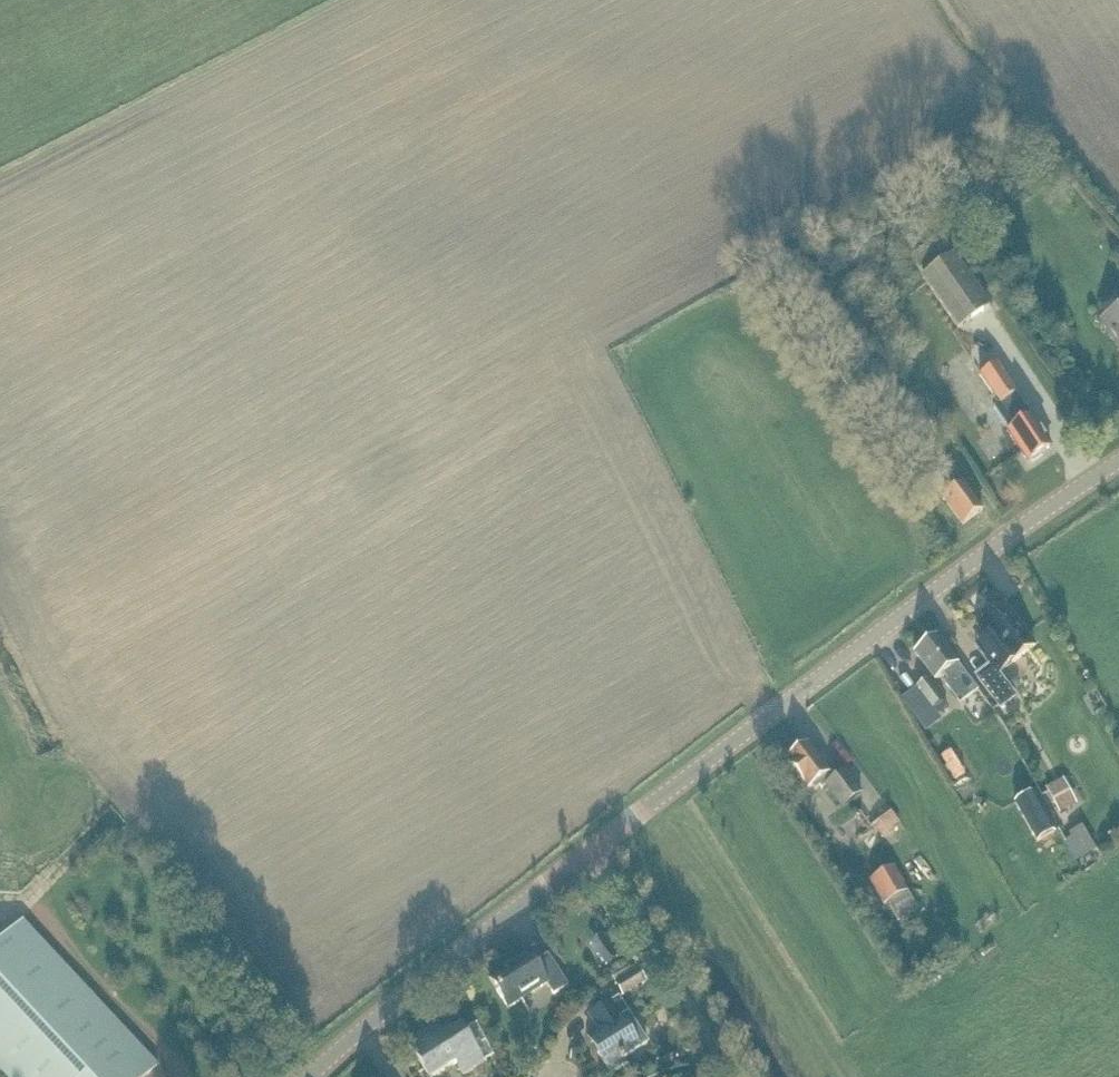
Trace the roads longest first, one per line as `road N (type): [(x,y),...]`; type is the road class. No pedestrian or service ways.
road 1 (tertiary): [(313,1076),(590,852),(1118,464)]

